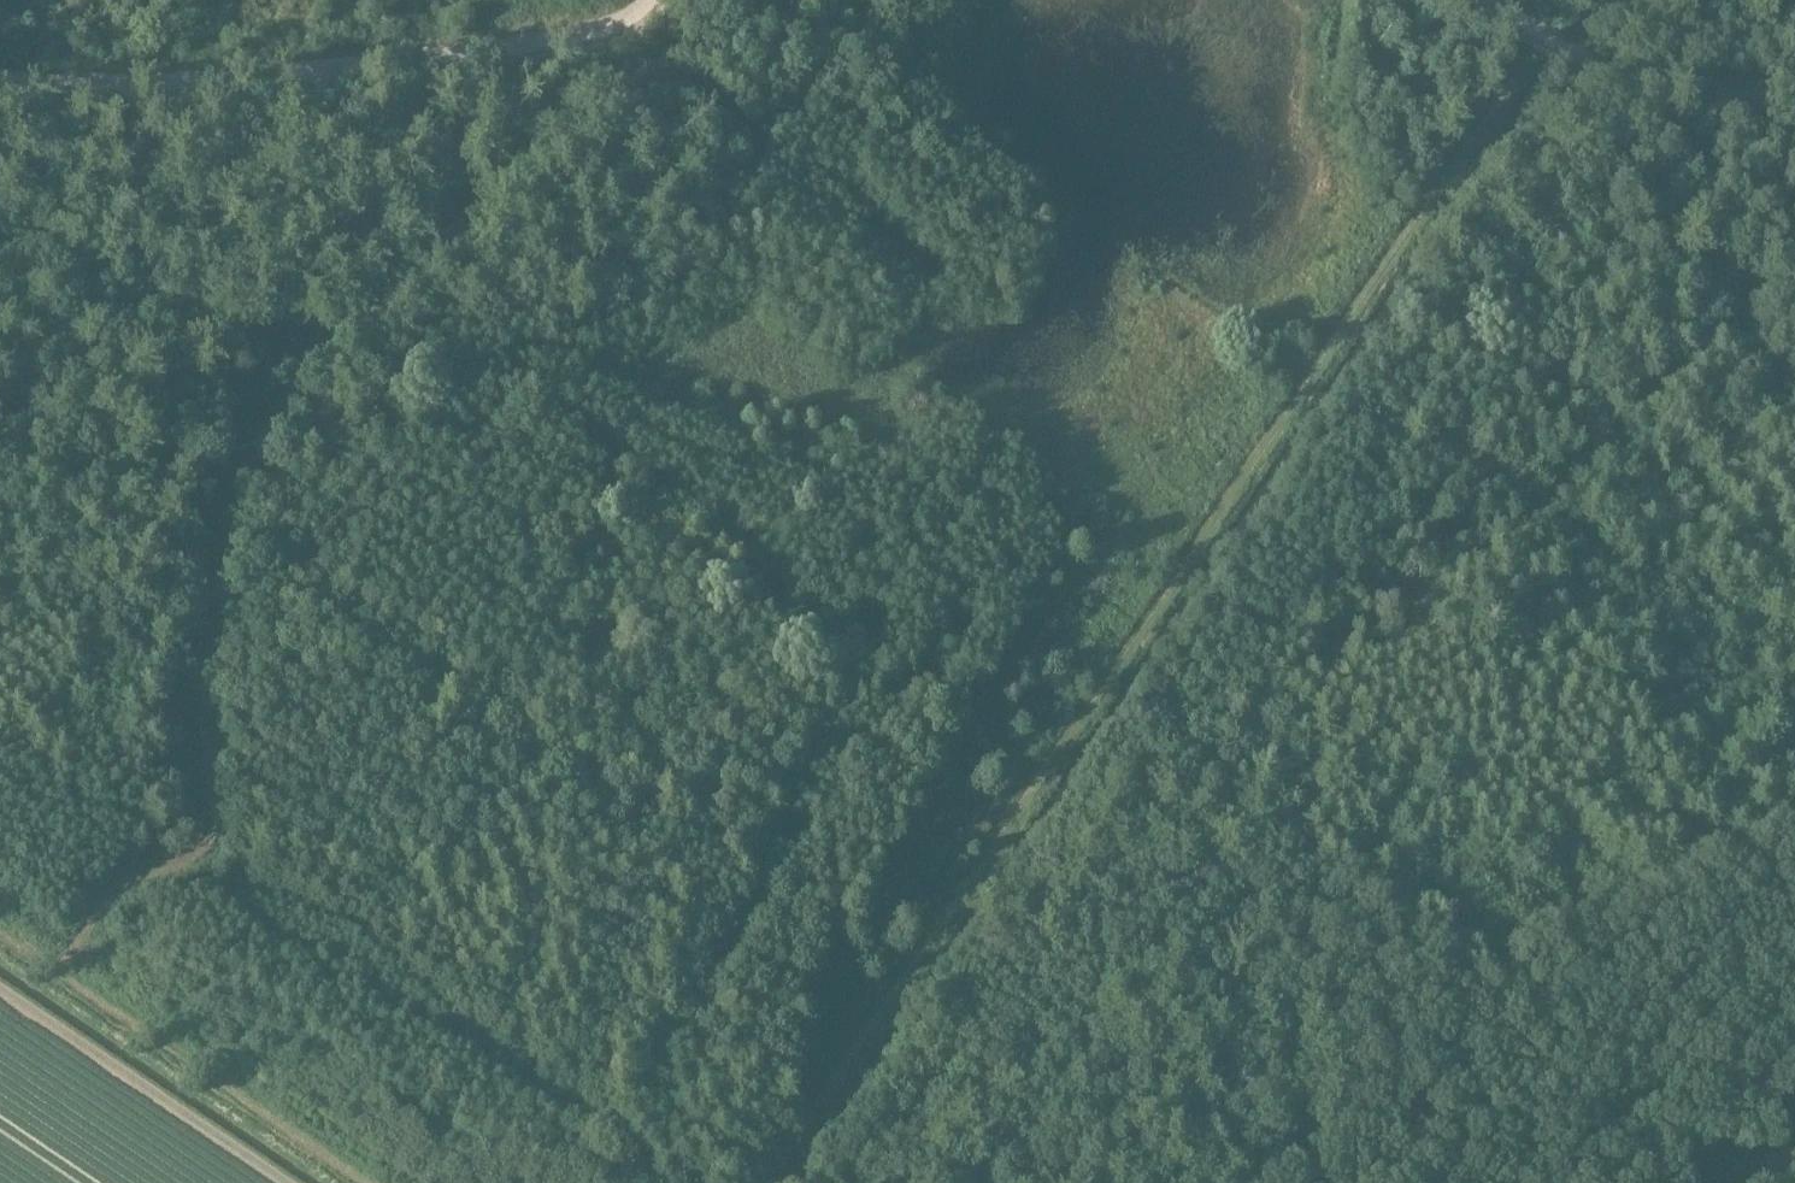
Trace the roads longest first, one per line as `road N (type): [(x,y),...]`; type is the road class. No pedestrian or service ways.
road 1 (track): [(1549,31),(767,1182)]
road 2 (track): [(610,24),(593,72),(504,179),(321,352),(274,411),(217,631),(213,840),(188,866),(118,904),(73,985)]
road 3 (track): [(0,77),(128,80),(340,66),(583,32),(630,15),(644,0)]
road 4 (track): [(0,936),(368,1182)]
road 5 (track): [(1505,0),(1595,61),(1634,76),(1676,86),(1794,83)]

